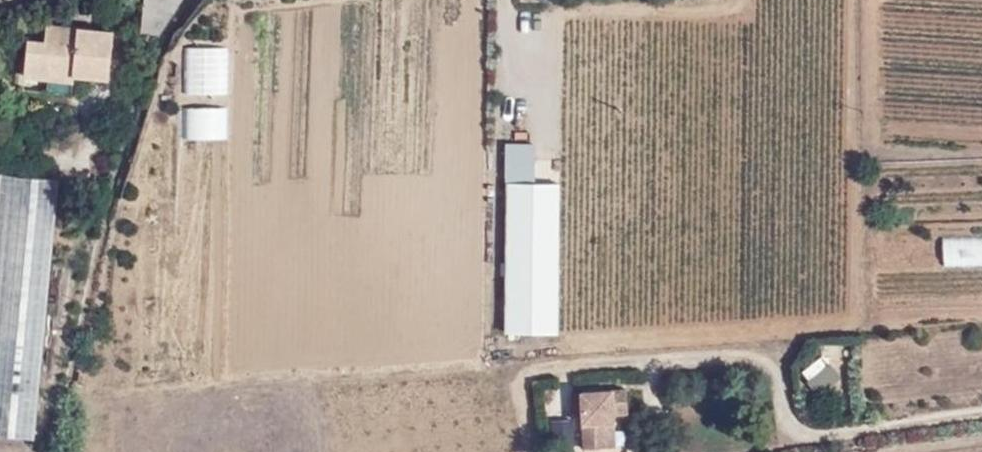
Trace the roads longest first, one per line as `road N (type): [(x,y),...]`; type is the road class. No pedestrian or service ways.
road 1 (track): [(981,420),(829,434),(805,427),(764,357),(591,363),(525,383),(537,451)]

